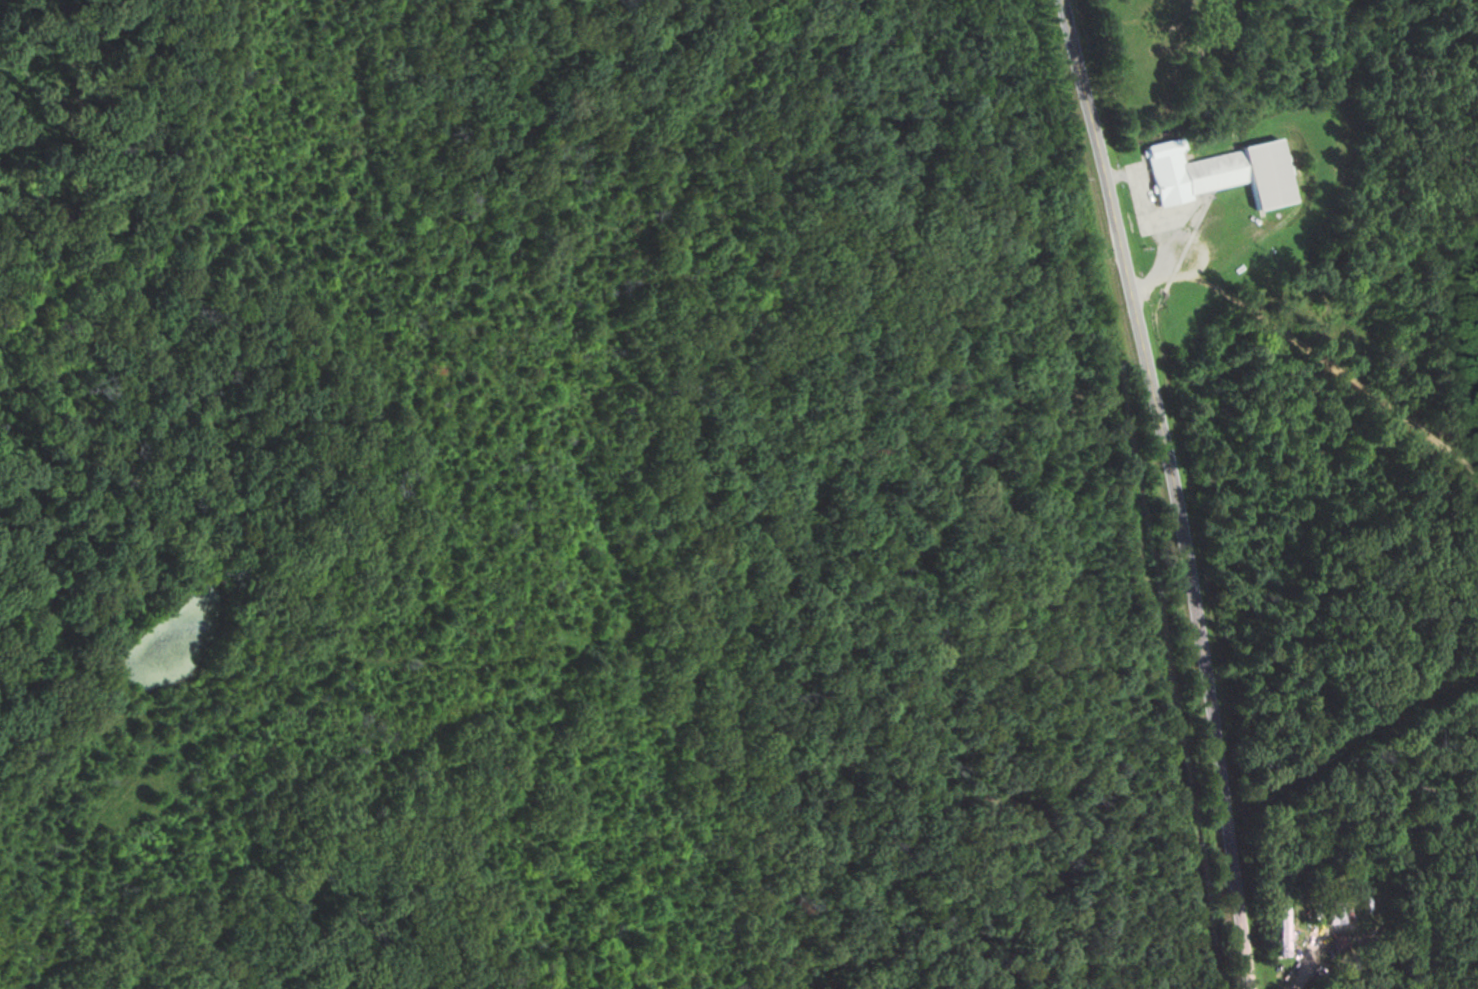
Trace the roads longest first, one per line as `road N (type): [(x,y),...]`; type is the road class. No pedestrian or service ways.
road 1 (tertiary): [(1247,988),(1202,657),(1132,289),(1064,0)]
road 2 (residential): [(1132,289),(1171,270),(1210,286),(1302,342),(1477,477)]

